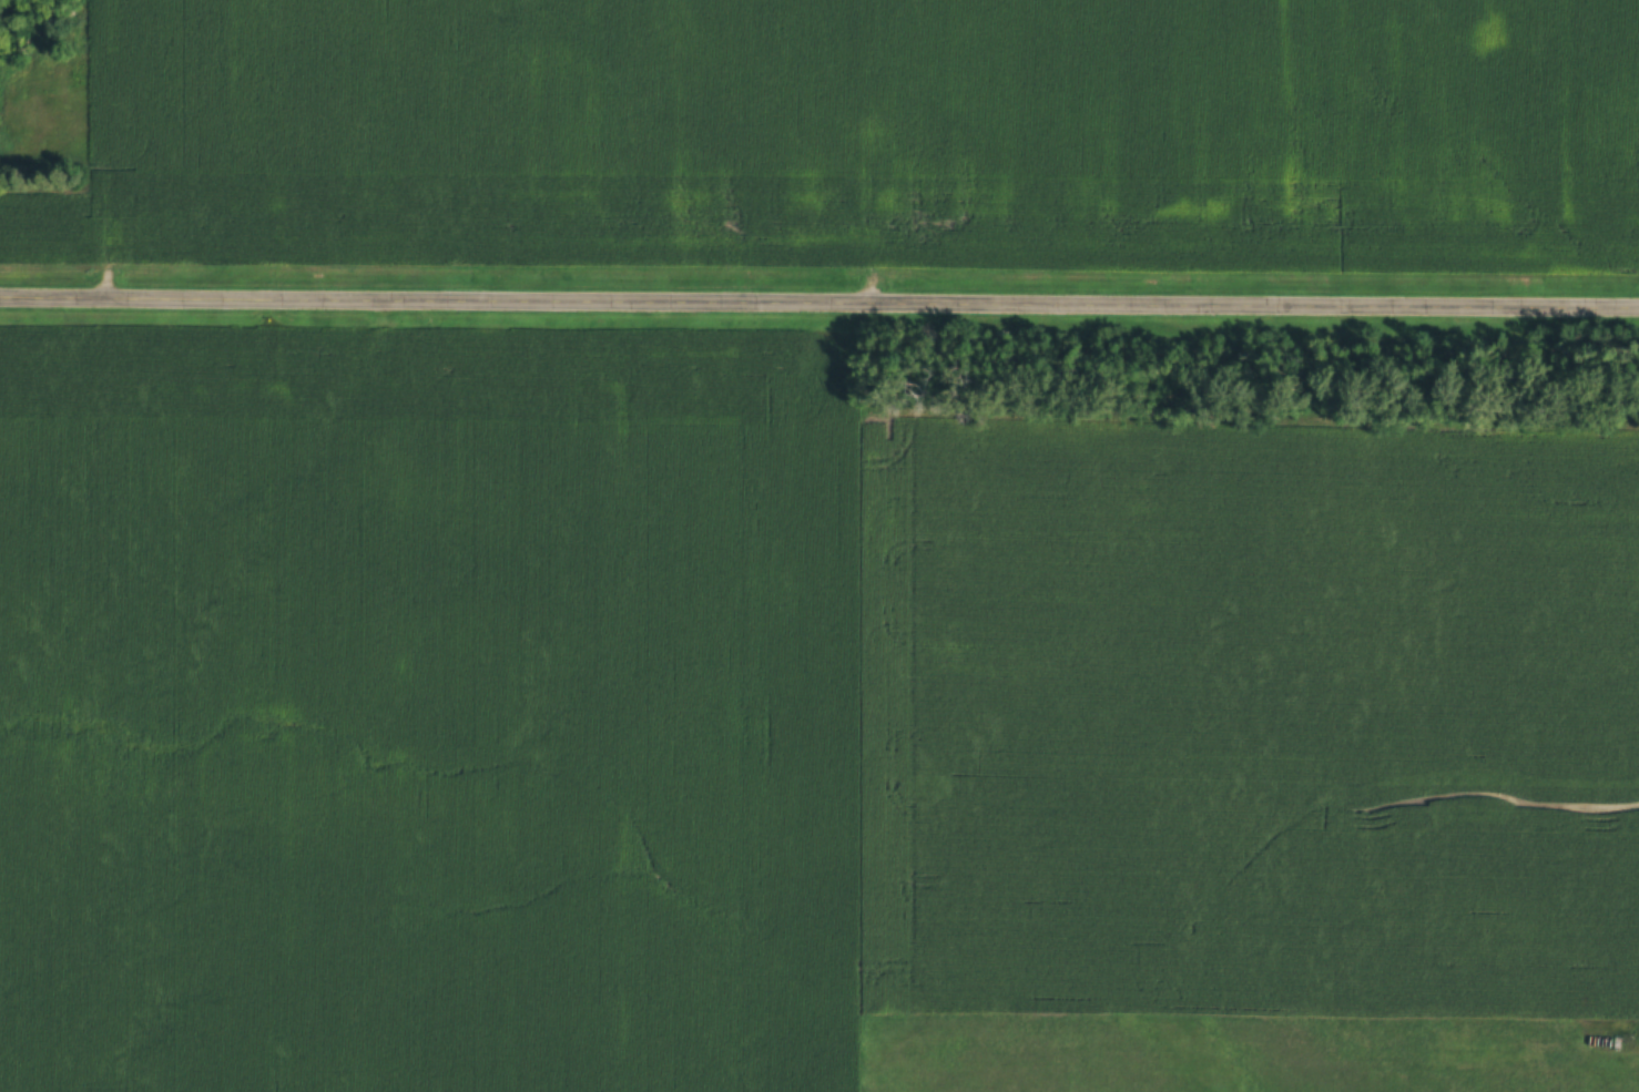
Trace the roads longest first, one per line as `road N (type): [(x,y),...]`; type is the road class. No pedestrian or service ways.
road 1 (residential): [(0,304),(1638,313)]

